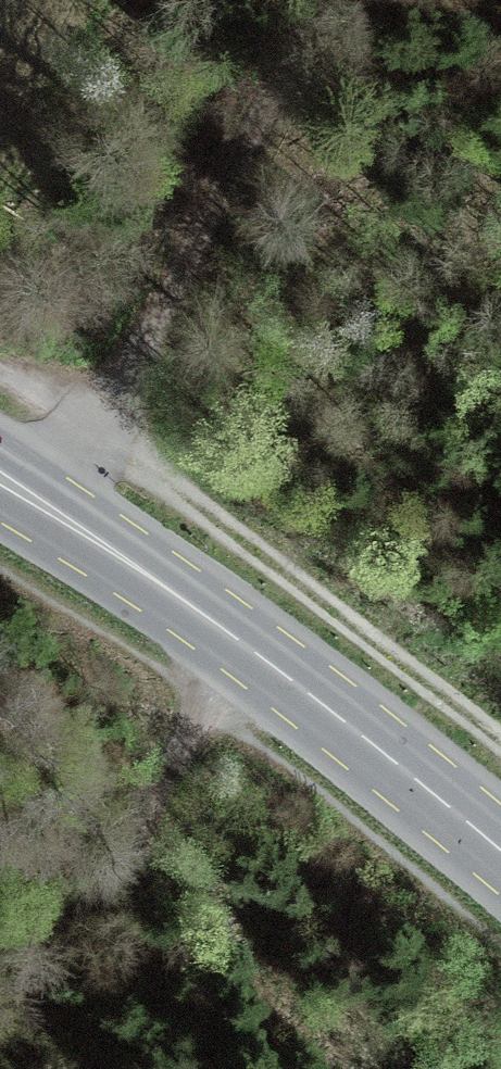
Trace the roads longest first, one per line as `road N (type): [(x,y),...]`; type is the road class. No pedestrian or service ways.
road 1 (primary): [(500,851),(239,640),(0,478)]
road 2 (track): [(319,0),(137,361),(45,507)]
road 3 (track): [(239,640),(152,806),(56,950),(0,1016)]

